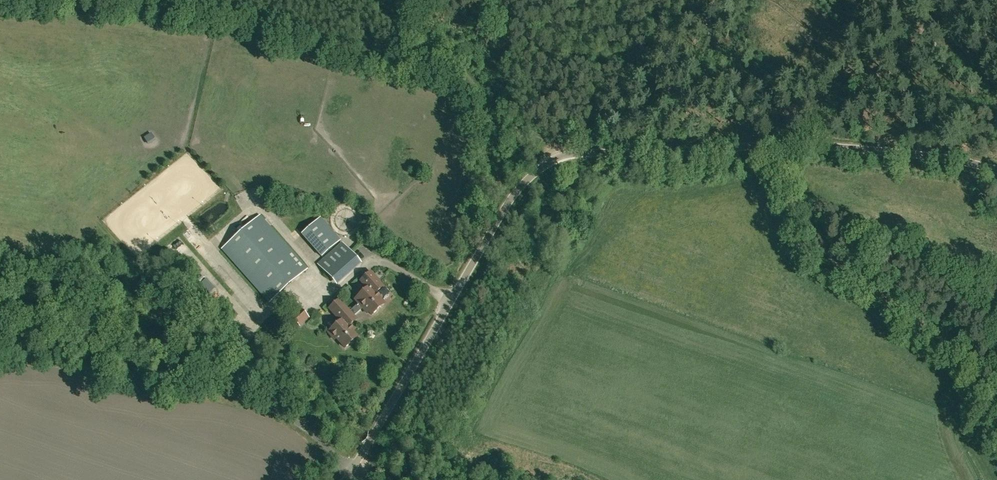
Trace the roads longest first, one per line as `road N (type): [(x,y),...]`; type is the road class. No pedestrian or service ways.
road 1 (unclassified): [(343,479),(518,192),(549,163),(578,154),(805,145),(996,169)]
road 2 (track): [(996,394),(962,351),(822,234),(797,205),(778,146)]

